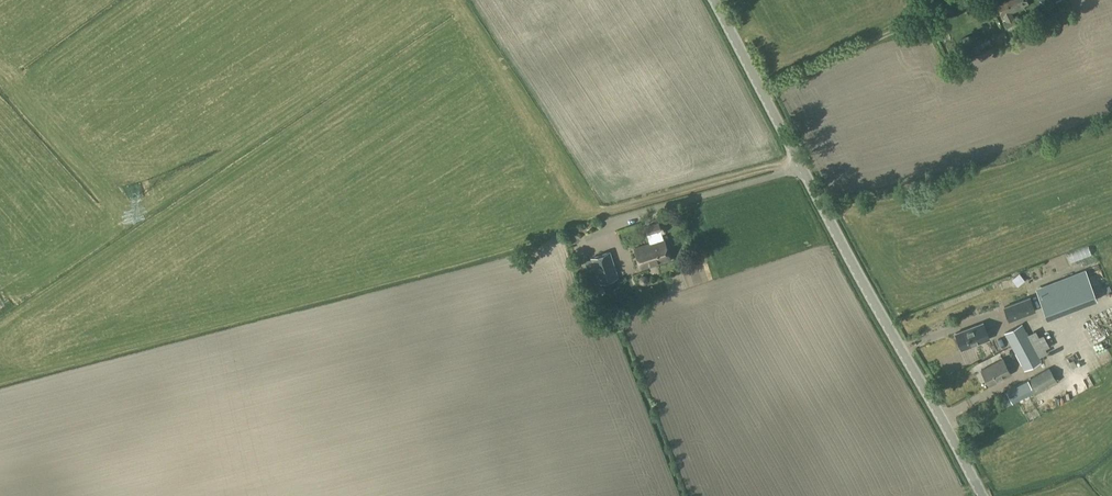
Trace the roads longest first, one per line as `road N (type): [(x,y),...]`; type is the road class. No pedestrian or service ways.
road 1 (tertiary): [(980,495),(712,0)]

